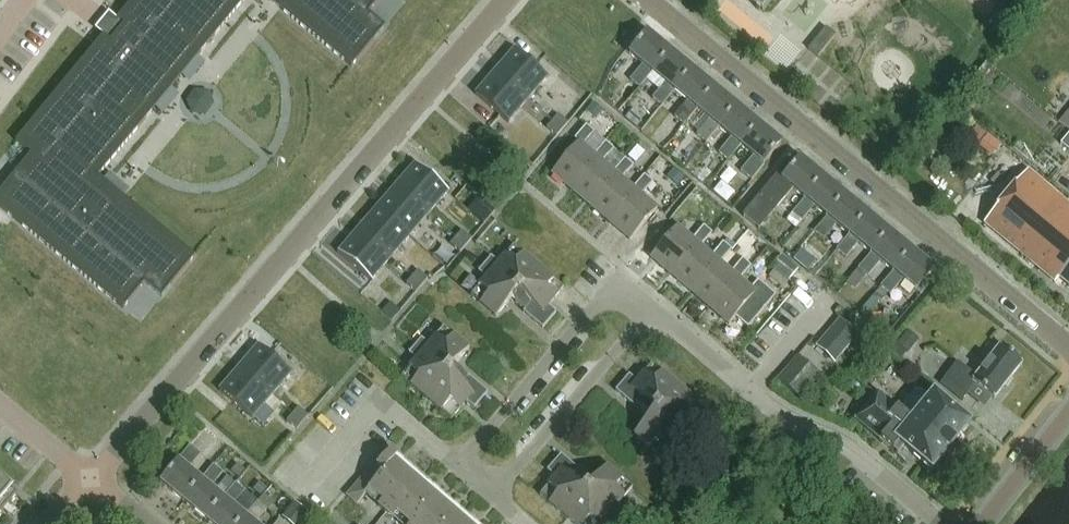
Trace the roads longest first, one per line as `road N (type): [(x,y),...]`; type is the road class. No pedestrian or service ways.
road 1 (residential): [(90,477),(509,0)]
road 2 (residential): [(1068,350),(647,0)]
road 3 (residential): [(649,311),(613,291),(459,465)]
road 4 (residential): [(495,497),(649,311)]
road 5 (residential): [(941,523),(840,443),(776,416),(749,394)]
road 6 (residential): [(459,465),(379,407),(299,498)]
road 7 (tertiary): [(983,523),(1068,413)]
road 8 (residential): [(749,394),(649,311)]
road 9 (residential): [(749,394),(831,294)]

